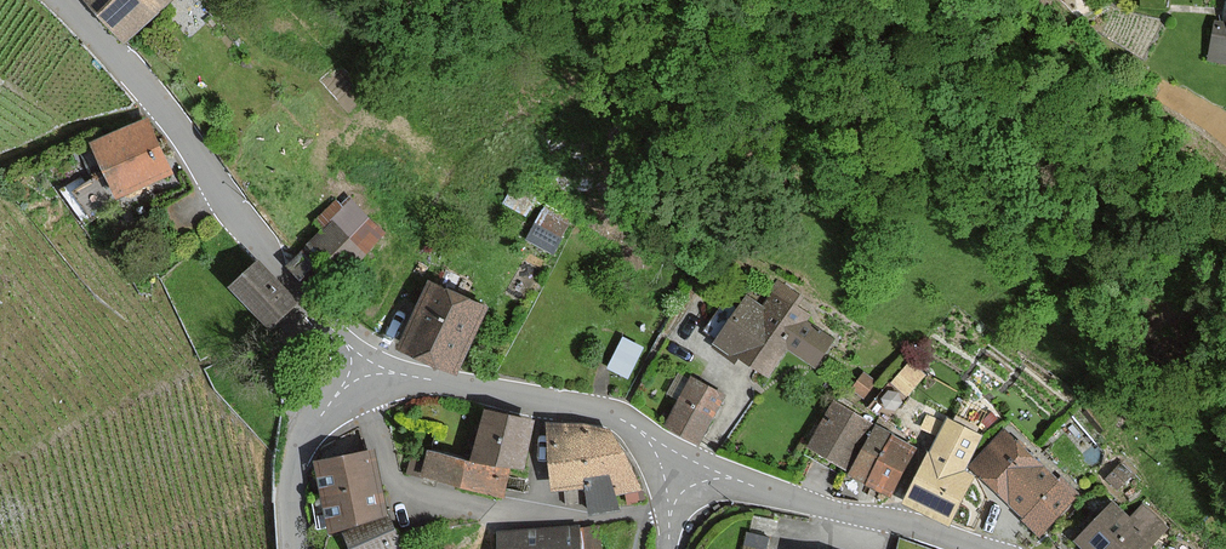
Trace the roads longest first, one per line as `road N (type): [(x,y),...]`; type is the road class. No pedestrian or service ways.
road 1 (residential): [(372,373),(243,224),(166,109),(64,0)]
road 2 (residential): [(680,457),(595,409),(372,373)]
road 3 (residential): [(980,548),(750,488),(680,457)]
road 4 (unclassified): [(372,373),(335,401),(301,449),(292,489),(294,548)]

